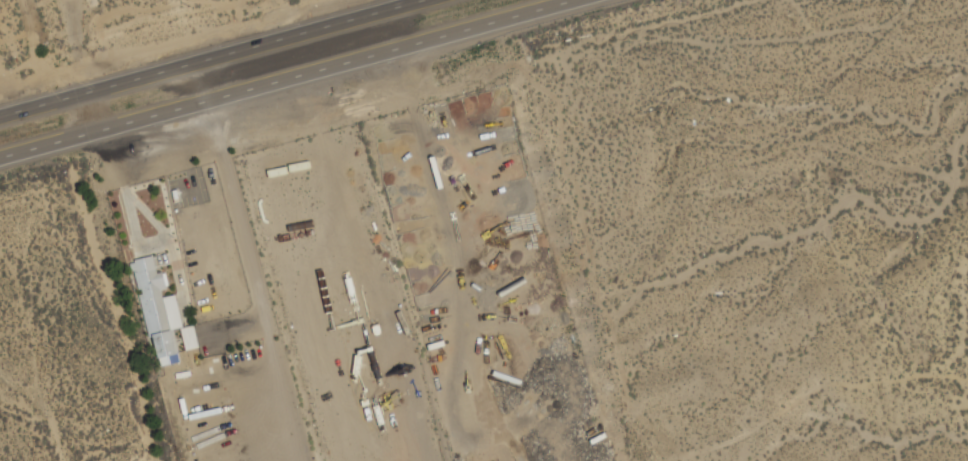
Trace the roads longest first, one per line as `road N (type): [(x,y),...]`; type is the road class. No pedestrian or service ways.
road 1 (primary): [(0,159),(578,0)]
road 2 (primary): [(431,0),(0,117)]

